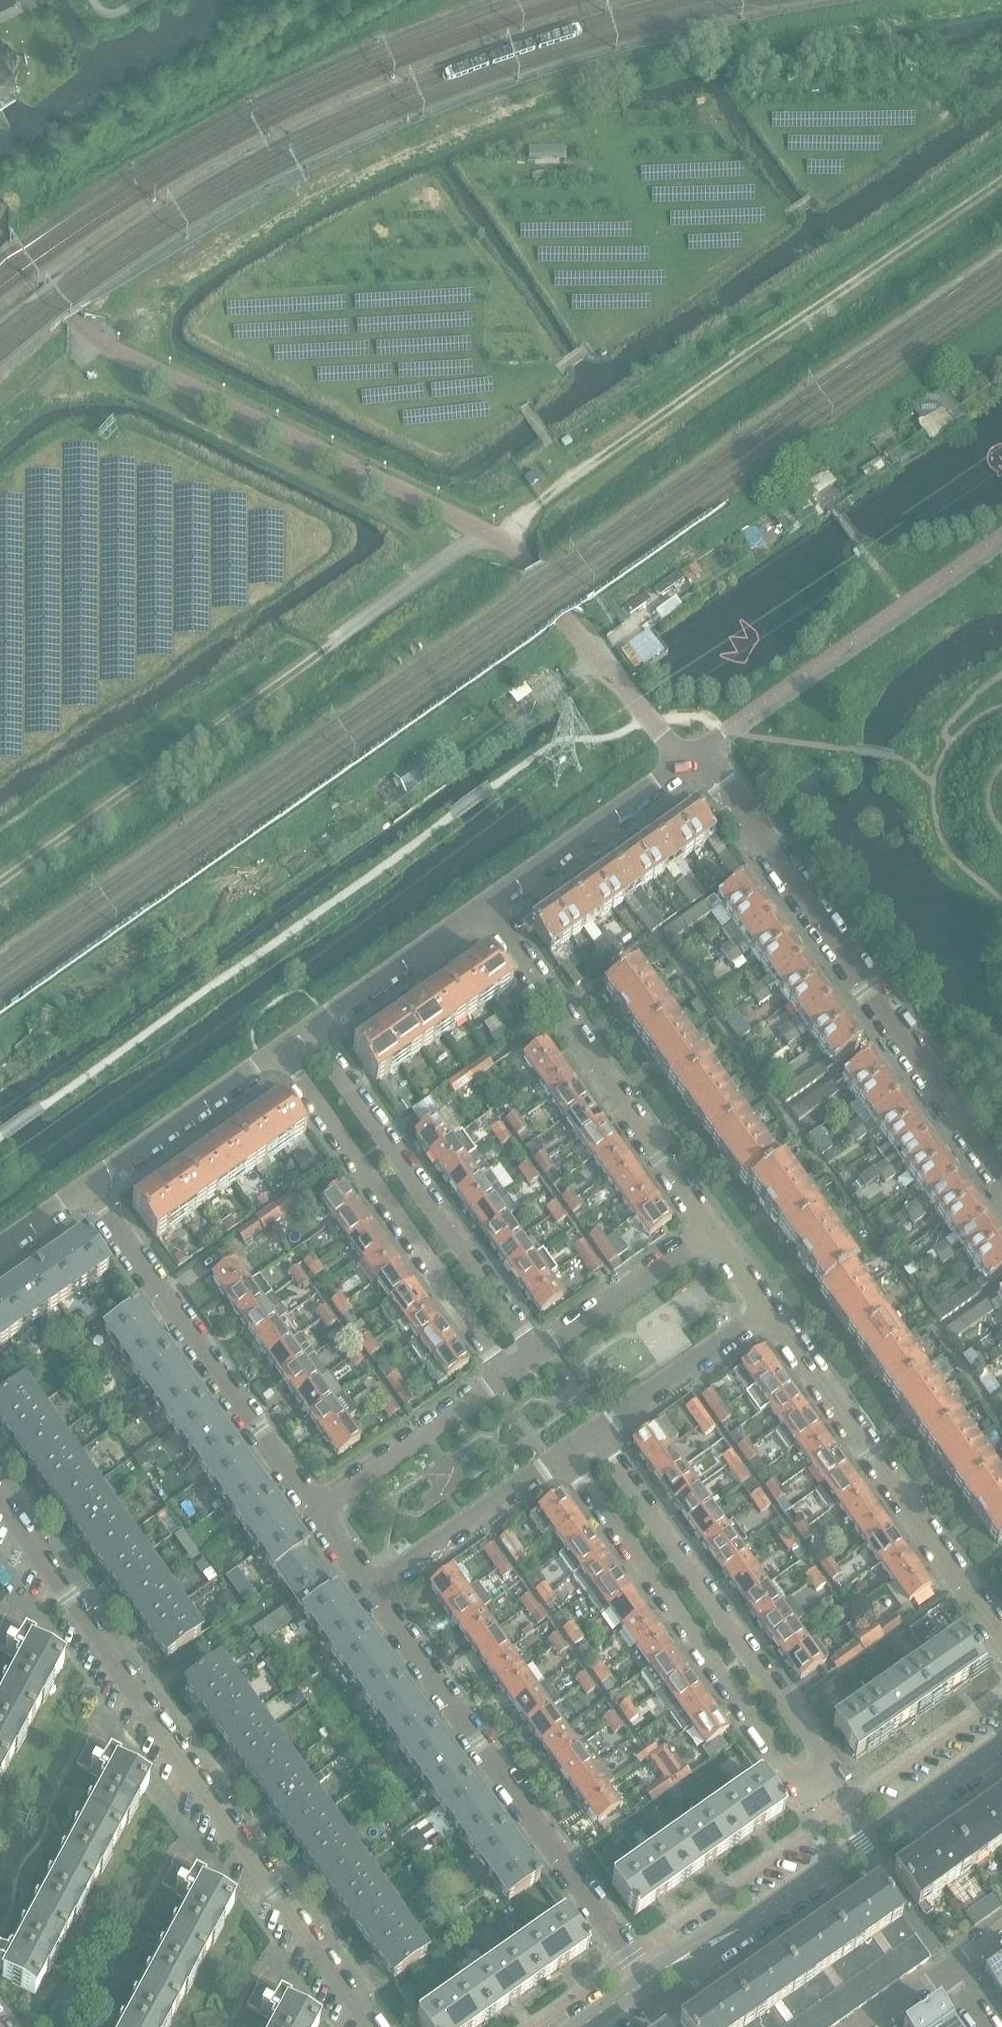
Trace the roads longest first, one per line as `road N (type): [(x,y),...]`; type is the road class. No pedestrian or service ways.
road 1 (residential): [(565,1453),(798,1789),(829,1767),(593,1434)]
road 2 (residential): [(0,1497),(373,2026)]
road 3 (residential): [(1001,1176),(715,773),(683,763)]
road 4 (residential): [(646,1981),(372,1588)]
road 5 (residential): [(1001,1743),(745,1926),(646,1981)]
road 6 (residential): [(770,1311),(1001,1638)]
road 7 (residential): [(316,1510),(85,1185)]
road 8 (residential): [(277,1049),(506,1375)]
road 9 (residential): [(537,1353),(309,1027)]
road 10 (residential): [(483,904),(712,1229)]
road 11 (residential): [(483,904),(683,763)]
road 12 (residential): [(372,1588),(565,1453)]
road 13 (residential): [(85,1185),(277,1049)]
road 14 (residential): [(506,1375),(316,1510)]
road 15 (residential): [(593,1434),(770,1311)]
road 16 (residential): [(712,1229),(537,1353)]
road 17 (residential): [(309,1027),(483,904)]

